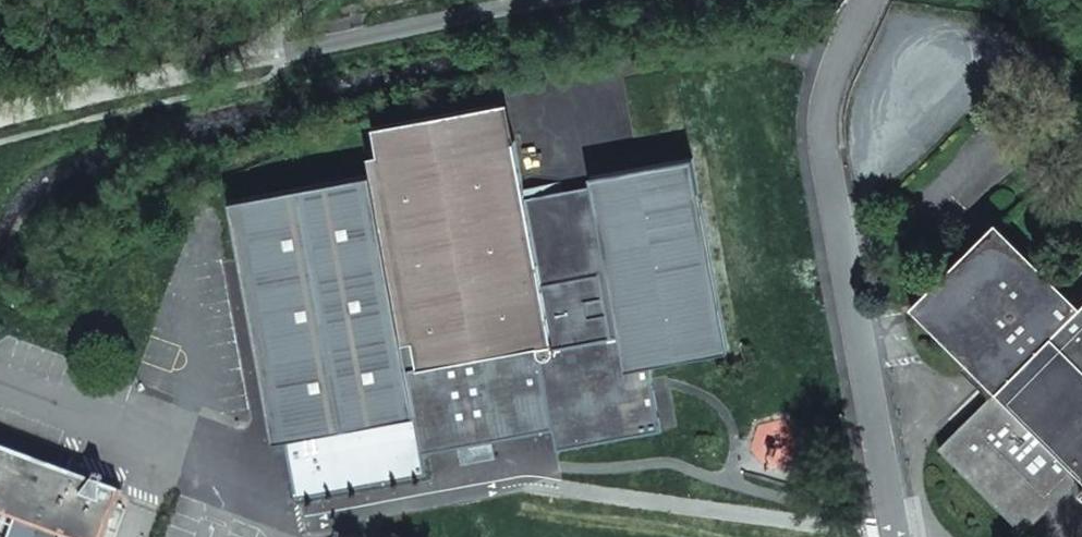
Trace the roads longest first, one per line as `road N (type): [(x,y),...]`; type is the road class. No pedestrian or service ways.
road 1 (unclassified): [(0,116),(545,0)]
road 2 (unclassified): [(867,0),(827,96),(825,129),(895,536)]

